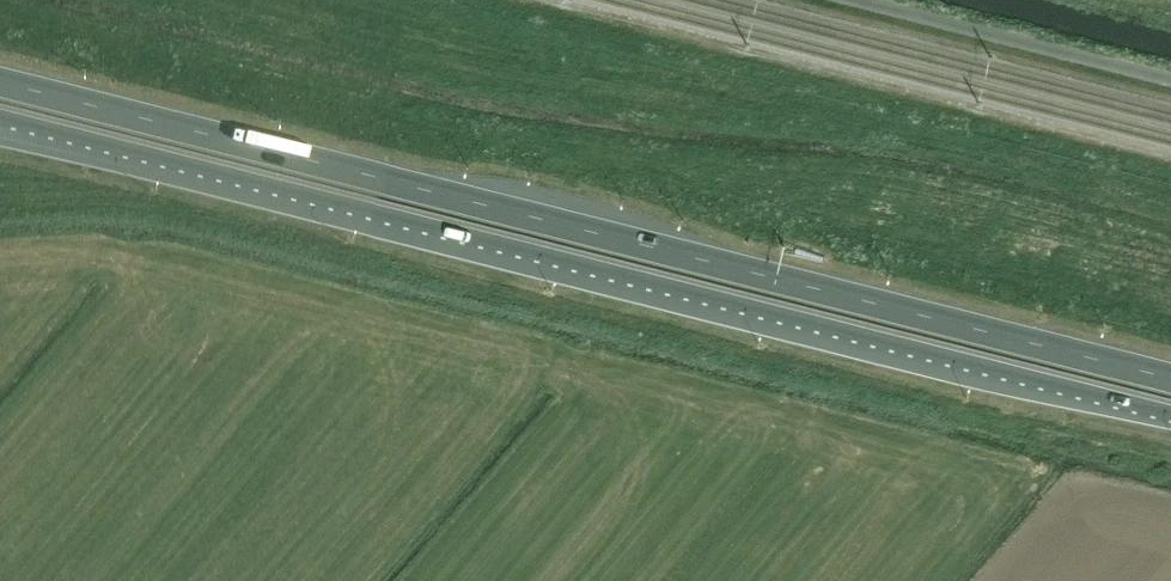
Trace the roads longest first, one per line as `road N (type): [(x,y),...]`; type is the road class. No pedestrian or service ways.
road 1 (trunk): [(0,117),(1170,414)]
road 2 (trunk): [(1170,378),(0,83)]

